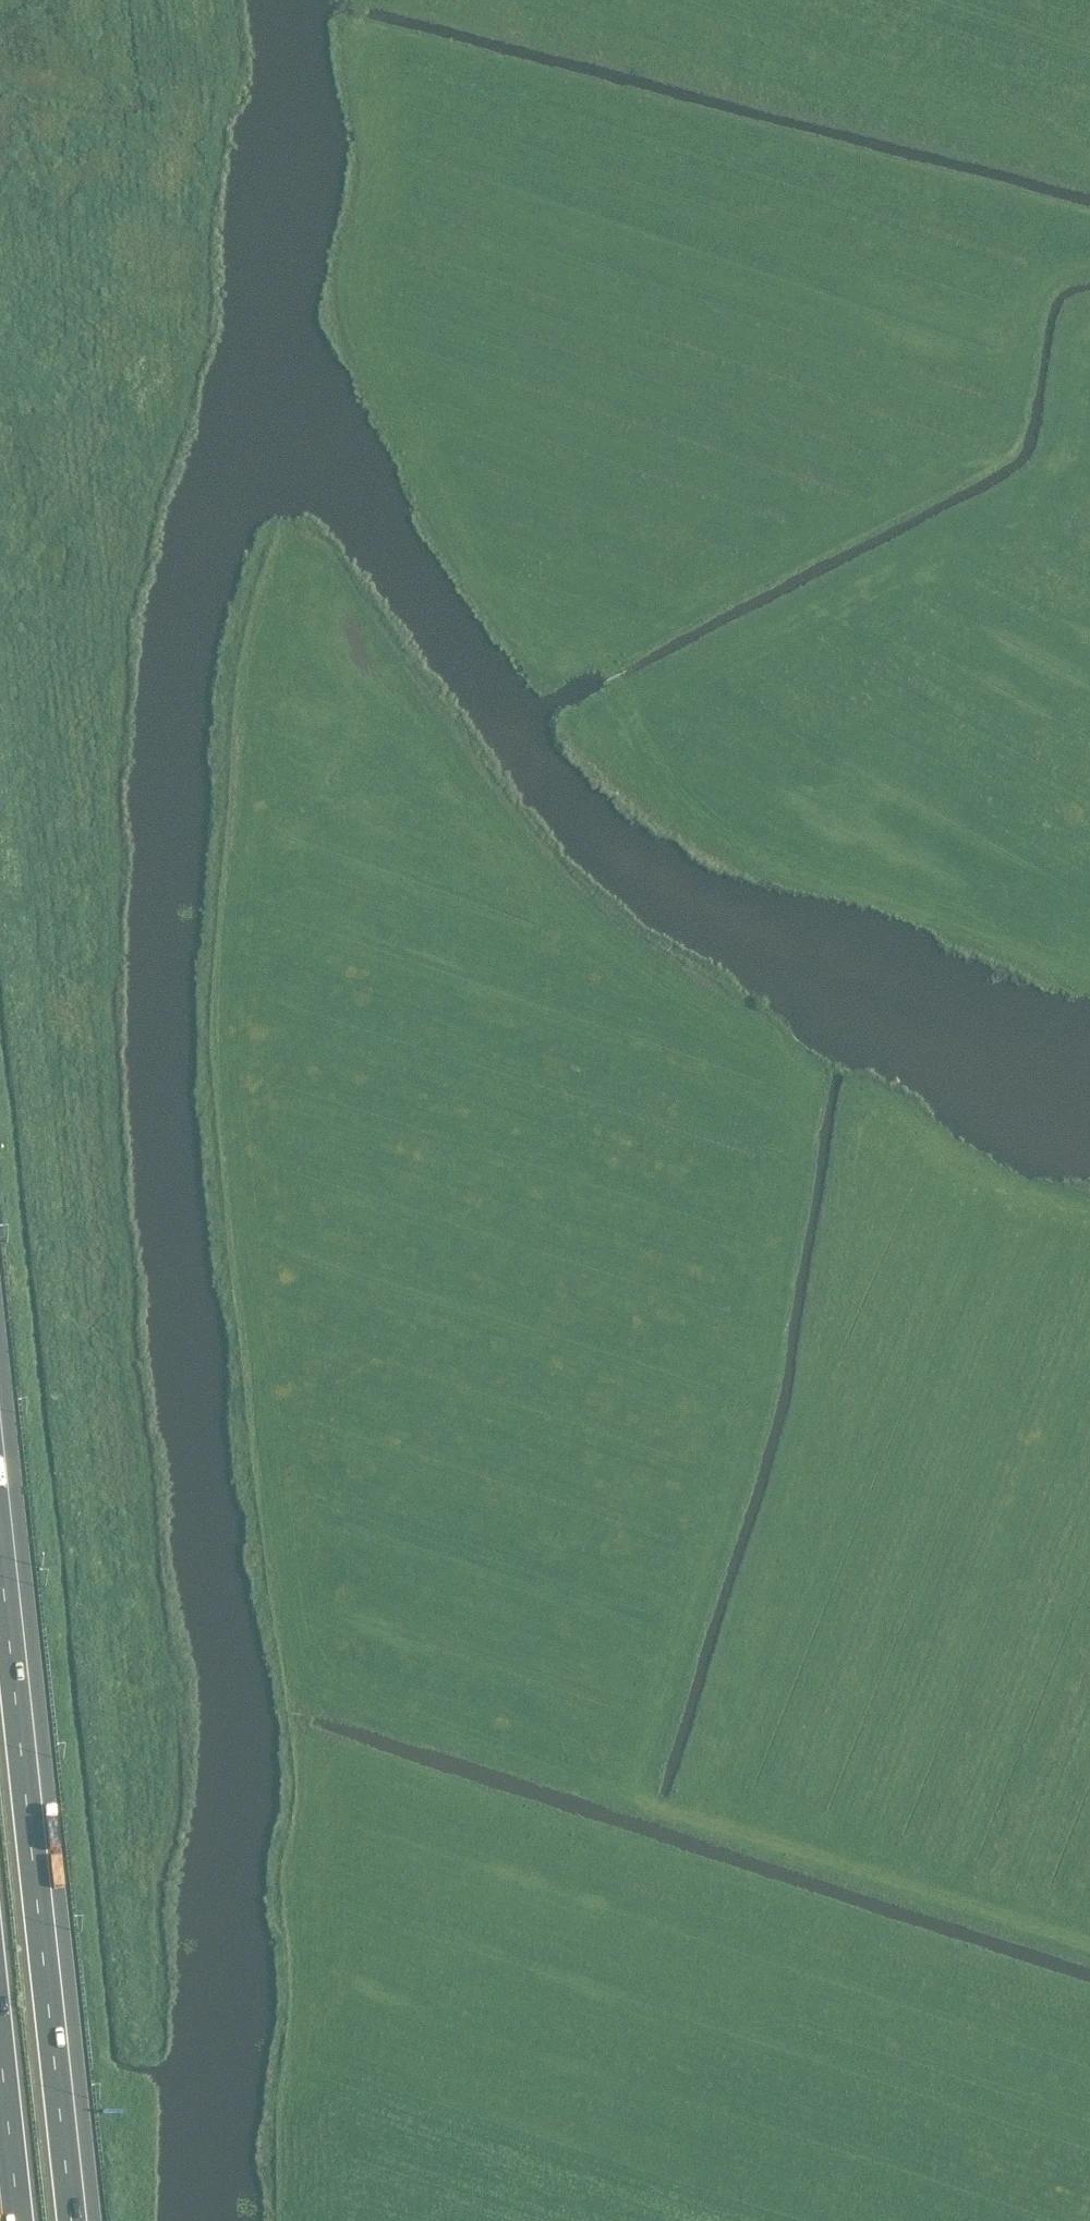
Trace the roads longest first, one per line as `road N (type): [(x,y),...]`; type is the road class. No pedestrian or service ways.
road 1 (motorway): [(80,2220),(0,1477)]

